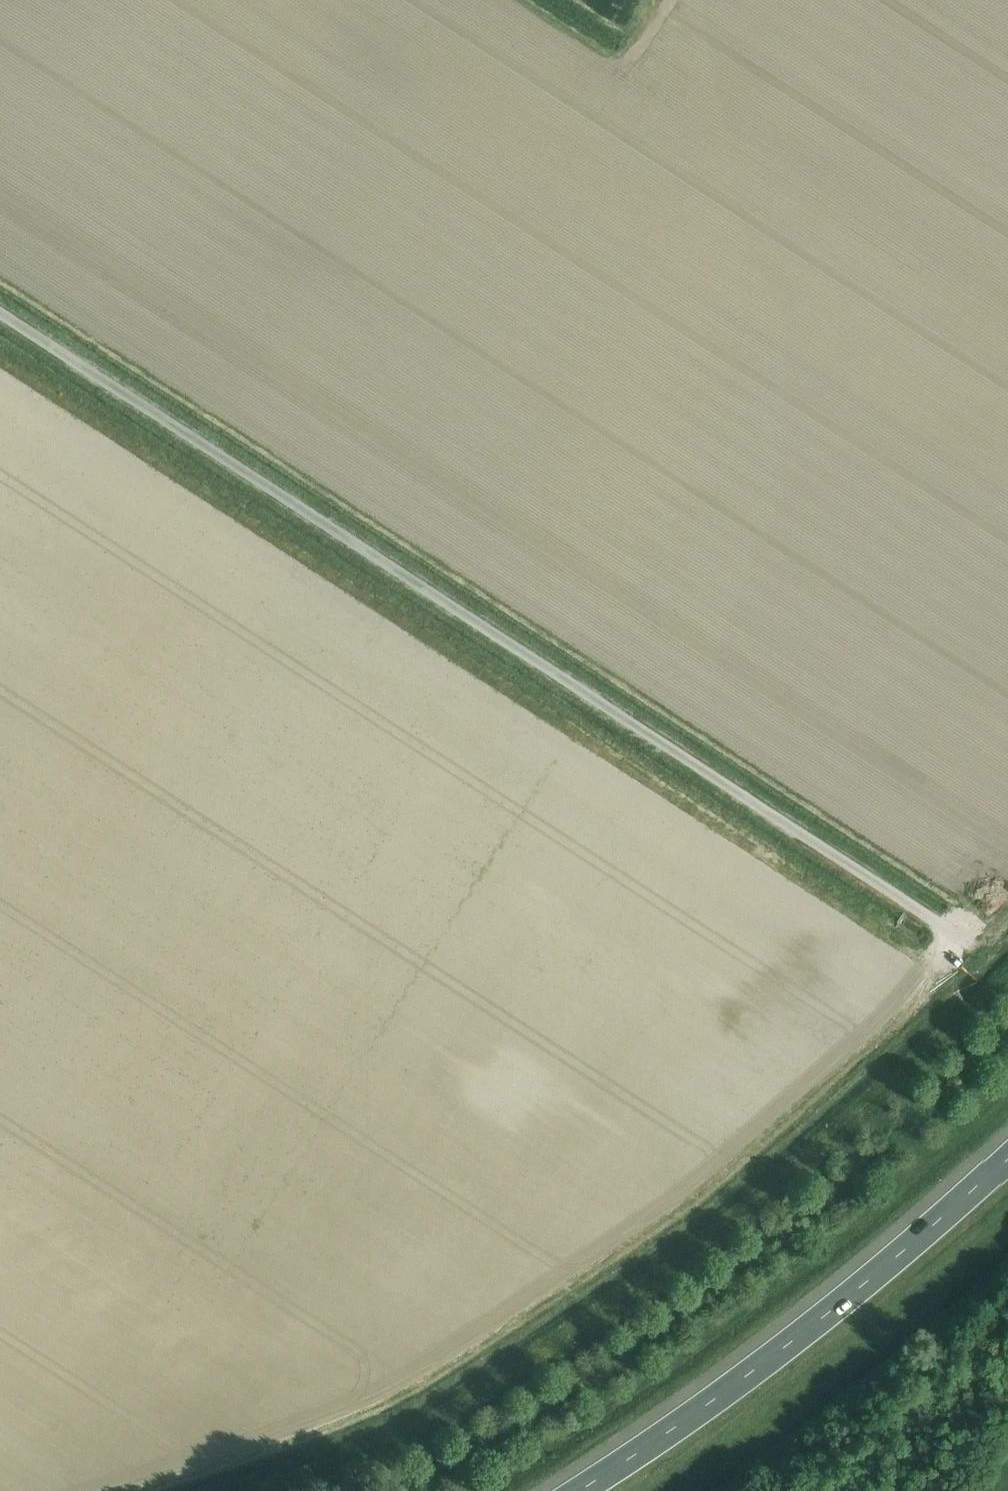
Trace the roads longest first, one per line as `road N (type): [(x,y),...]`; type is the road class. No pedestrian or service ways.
road 1 (unclassified): [(965,970),(0,331)]
road 2 (motorway): [(1007,1158),(750,1373),(579,1490)]

